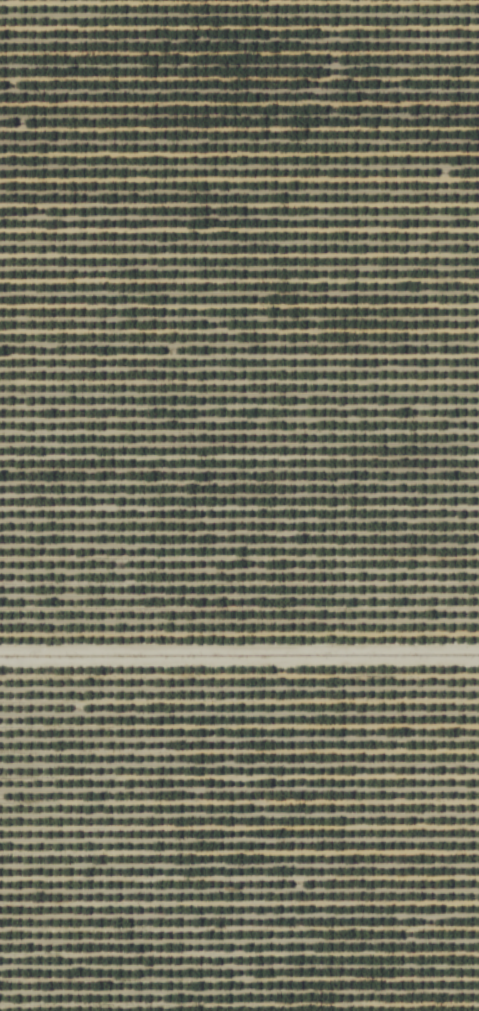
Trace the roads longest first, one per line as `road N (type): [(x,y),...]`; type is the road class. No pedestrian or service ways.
road 1 (track): [(0,656),(478,655)]

